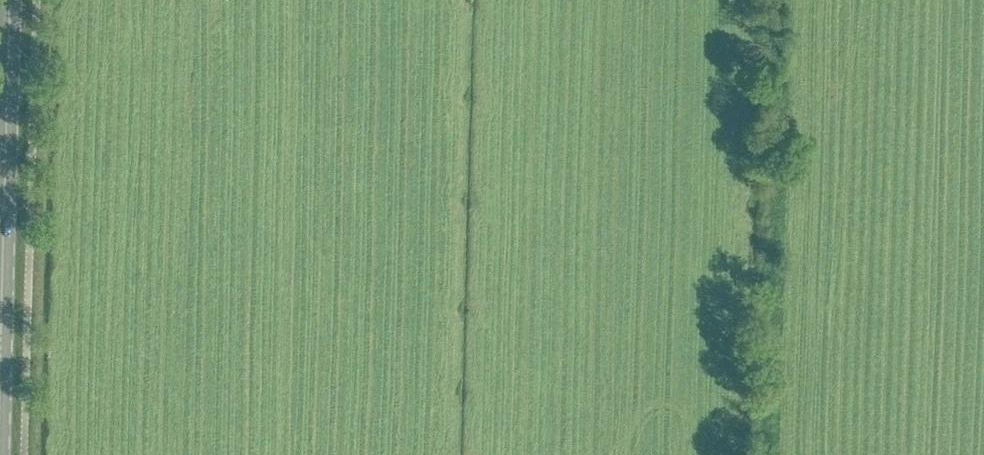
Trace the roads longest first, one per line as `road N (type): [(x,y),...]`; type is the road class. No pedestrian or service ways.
road 1 (primary): [(0,449),(15,0)]

